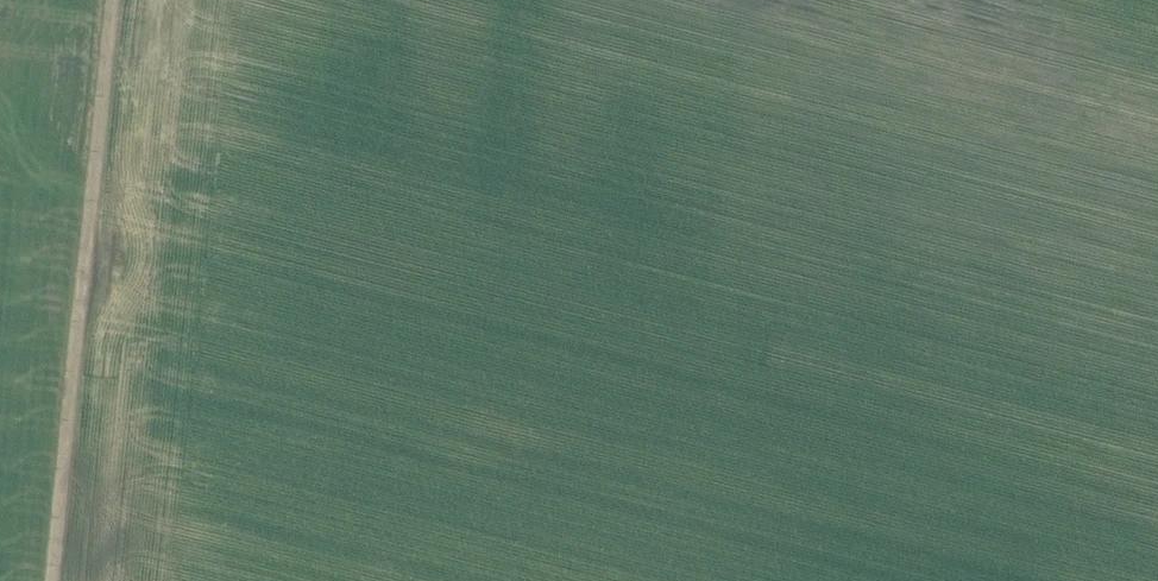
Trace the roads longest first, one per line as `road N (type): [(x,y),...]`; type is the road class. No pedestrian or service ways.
road 1 (track): [(114,0),(52,580)]

